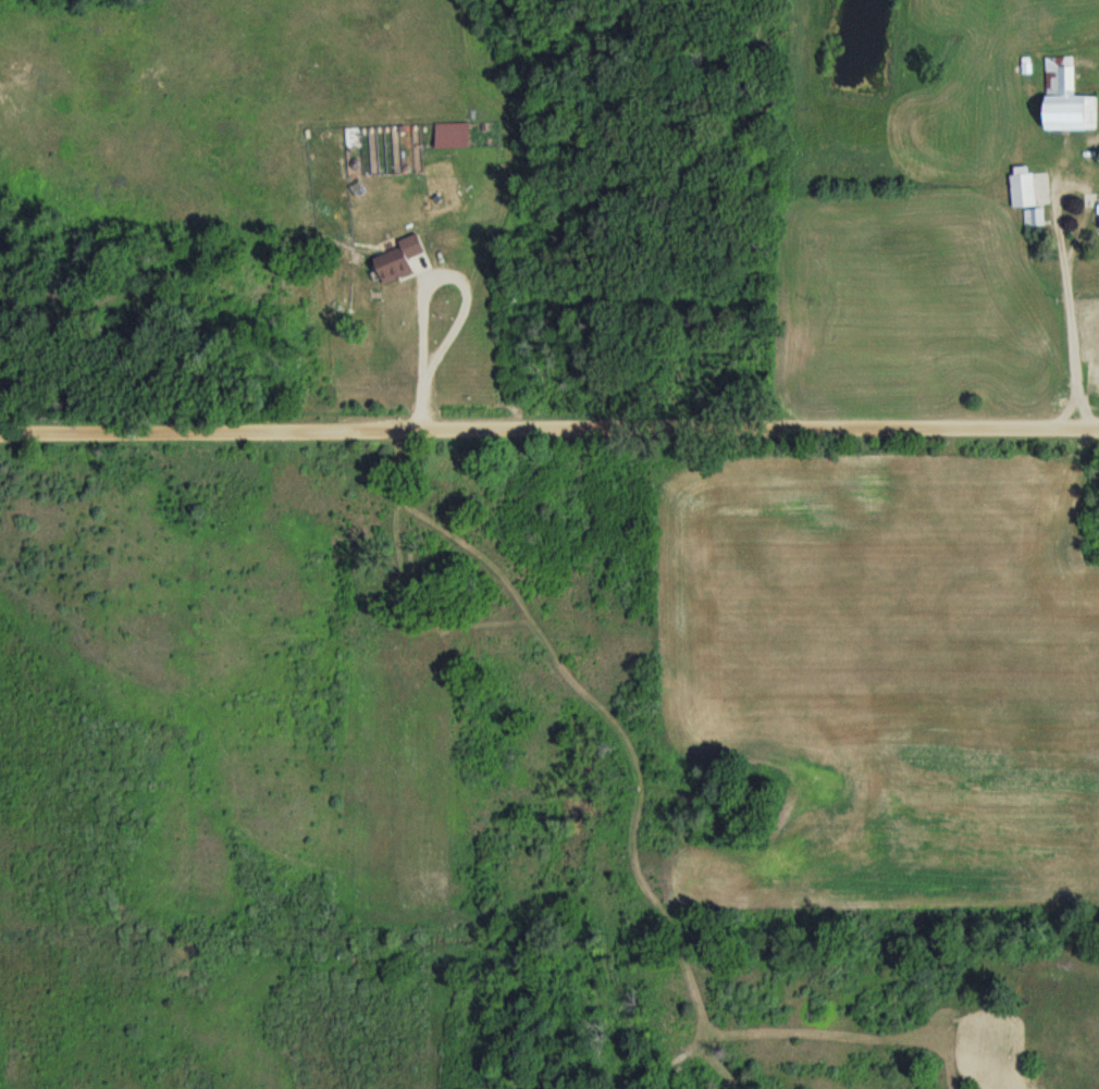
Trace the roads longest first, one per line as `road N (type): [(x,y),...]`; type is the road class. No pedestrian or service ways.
road 1 (residential): [(1098,428),(0,431)]

